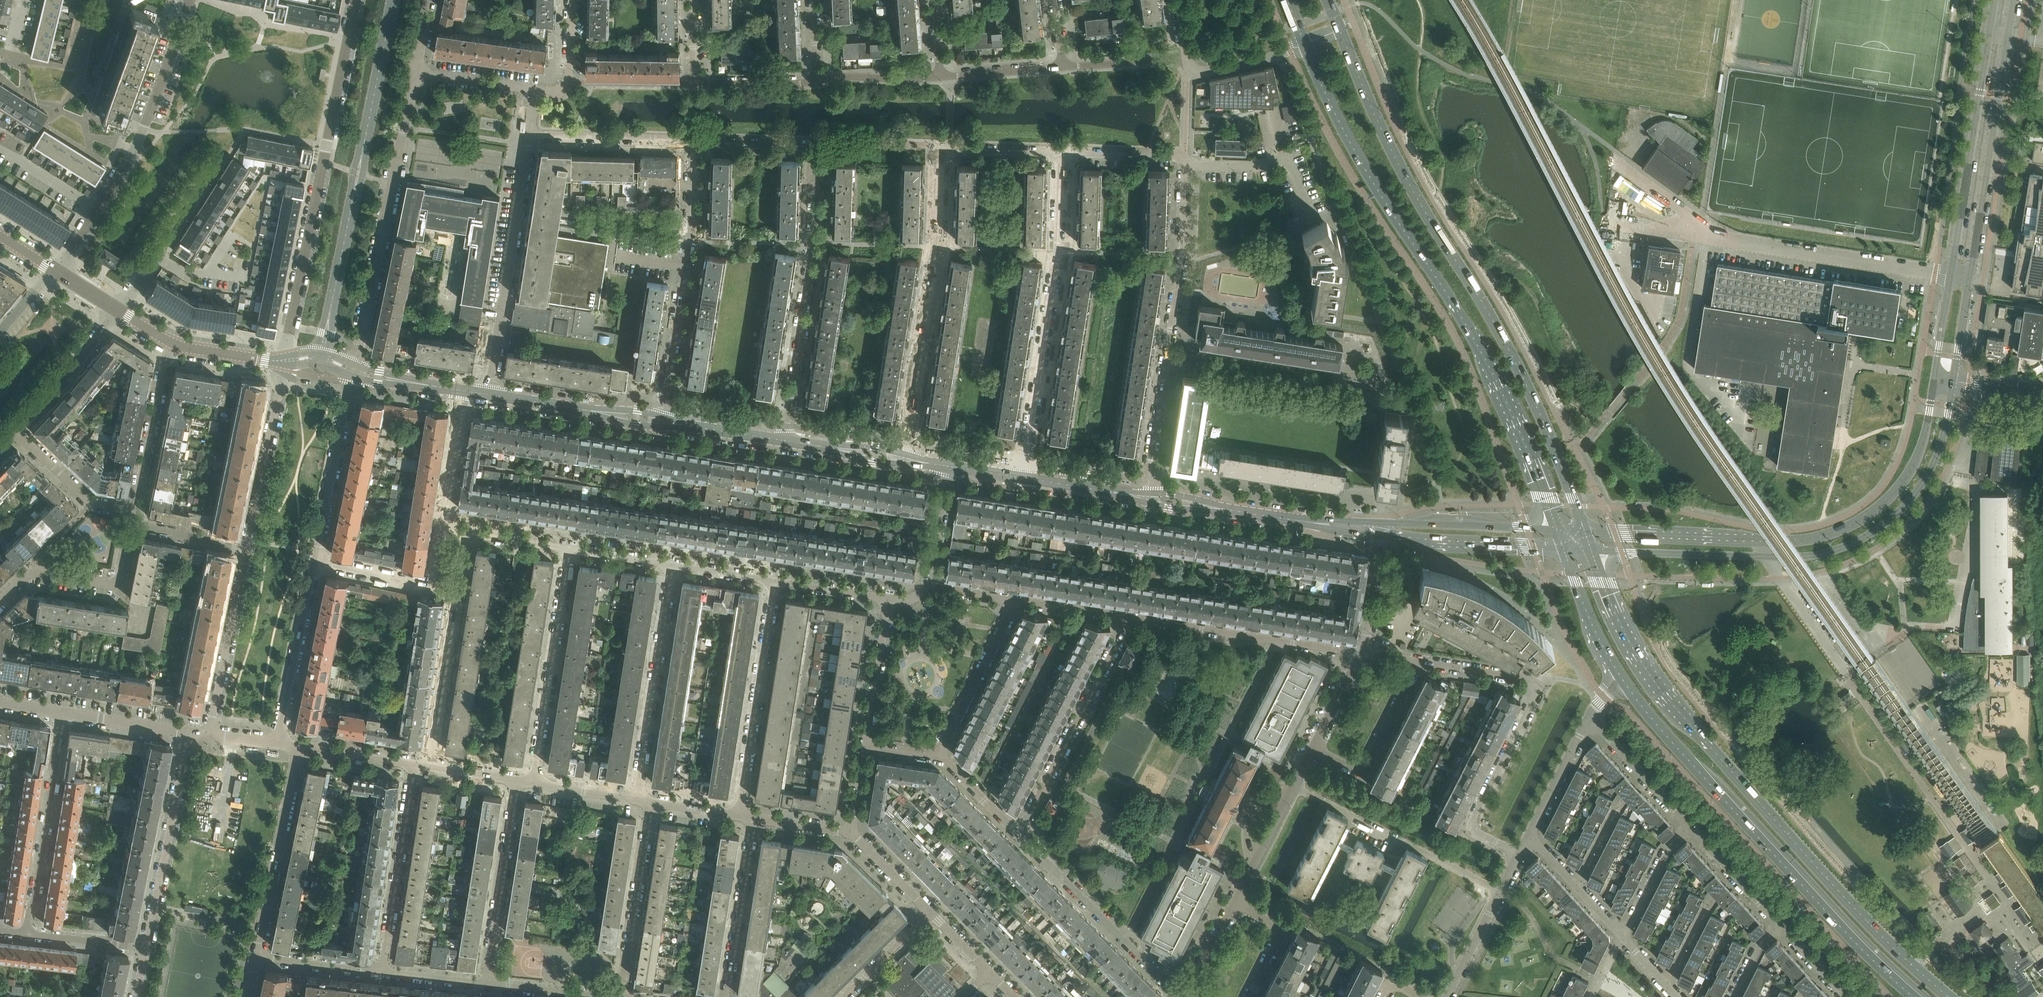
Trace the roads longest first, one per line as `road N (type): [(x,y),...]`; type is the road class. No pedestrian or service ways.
road 1 (residential): [(662,422),(689,242),(692,149),(706,140),(806,143),(816,148),(814,244),(786,441)]
road 2 (secondary): [(1949,996),(1816,869),(1649,675),(1592,551)]
road 3 (secondary): [(1586,530),(1504,339),(1393,152),(1339,27)]
road 4 (secondary): [(1305,44),(1376,192),(1483,353),(1557,529)]
road 5 (residential): [(902,459),(939,247),(943,148),(1062,151)]
road 6 (secondary): [(1621,679),(1793,878),(1913,996)]
road 7 (residential): [(357,0),(285,355)]
road 8 (residential): [(1936,273),(1699,232),(1614,162)]
road 9 (residential): [(1520,853),(1472,824),(1541,683),(1421,663)]
road 10 (residential): [(1062,151),(1058,252),(1024,479)]
road 11 (tertiary): [(335,296),(393,0)]
road 12 (residential): [(355,364),(415,75)]
road 13 (tertiary): [(1768,558),(1817,558),(1857,544),(1906,510),(1946,443),(1954,381)]
road 14 (tertiary): [(1970,279),(2018,0)]
road 15 (tertiary): [(1994,0),(1954,276)]
road 16 (tertiary): [(1938,379),(1924,449),(1893,497),(1824,538),(1760,540)]
road 17 (residential): [(487,394),(531,135)]
road 18 (residential): [(1132,618),(1021,836)]
road 19 (residential): [(739,816),(776,581)]
road 20 (residential): [(535,783),(569,549)]
road 21 (residential): [(674,566),(637,799)]
road 22 (tertiary): [(1378,526),(1146,498)]
road 23 (residential): [(1361,652),(1132,618)]
road 24 (residential): [(1179,996),(1021,836)]
road 25 (residential): [(27,934),(61,713)]
road 26 (residential): [(189,733),(146,948)]
road 27 (residential): [(255,958),(299,744)]
road 28 (residential): [(1373,396),(1166,363)]
road 29 (residential): [(415,765),(381,970)]
road 30 (residential): [(487,983),(518,780)]
road 31 (residential): [(815,82),(693,81),(693,0)]
road 32 (residential): [(1166,363),(1182,255),(1184,165)]
road 33 (residential): [(651,802),(621,996)]
road 34 (tertiary): [(1378,526),(1398,538),(1566,552)]
road 35 (residential): [(284,365),(245,552)]
road 36 (residential): [(315,562),(353,376)]
road 37 (residential): [(0,601),(30,573),(116,584),(132,524)]
road 38 (residential): [(245,552),(211,733)]
road 39 (residential): [(278,740),(315,562)]
road 40 (residential): [(726,996),(758,819)]
road 41 (residential): [(458,589),(430,766)]
road 42 (tertiary): [(1557,529),(1378,526)]
road 43 (residential): [(1312,750),(1356,772),(1366,768),(1421,663)]
road 44 (tertiary): [(662,422),(487,394)]
road 45 (tertiary): [(1592,551),(1768,558)]
road 46 (residential): [(134,514),(170,342)]
road 47 (tertiary): [(1760,540),(1586,530)]
road 48 (residential): [(938,755),(1017,600)]
road 49 (residential): [(1235,901),(1312,750)]
road 50 (residential): [(17,433),(119,310)]
road 51 (residential): [(1358,819),(1500,891)]
road 52 (residential): [(1768,558),(1853,684)]
road 53 (residential): [(1692,828),(1588,720)]
road 54 (residential): [(890,599),(866,746)]
road 55 (residential): [(134,514),(91,503),(17,433)]
road 56 (residential): [(531,135),(677,138)]
road 57 (residential): [(465,391),(445,529)]
road 58 (residential): [(142,131),(189,0)]
road 59 (secondary): [(1566,552),(1621,679)]
road 60 (residential): [(1623,937),(1530,835)]
road 61 (residential): [(1146,498),(1166,363)]
road 62 (residential): [(1782,927),(1692,828)]
road 63 (residential): [(1249,996),(1285,928),(1235,901)]
road 64 (residential): [(1623,937),(1670,848),(1692,828)]
road 65 (residential): [(189,733),(61,713)]
road 66 (residential): [(1530,835),(1588,720)]
road 67 (residential): [(1361,652),(1378,526)]
road 68 (residential): [(942,78),(815,82)]
road 69 (residential): [(1184,165),(1173,154),(1062,151)]
road 70 (residential): [(381,970),(255,958)]
road 71 (tertiary): [(786,441),(662,422)]
road 72 (residential): [(1187,58),(1063,67)]
road 73 (tertiary): [(1146,498),(1024,479)]
road 74 (residential): [(930,587),(946,466)]
road 75 (residential): [(1063,67),(942,78)]
road 76 (residential): [(315,562),(434,585)]
road 77 (residential): [(535,91),(415,75)]
road 78 (residential): [(929,911),(845,996)]
road 79 (residential): [(573,0),(569,84),(535,91)]

